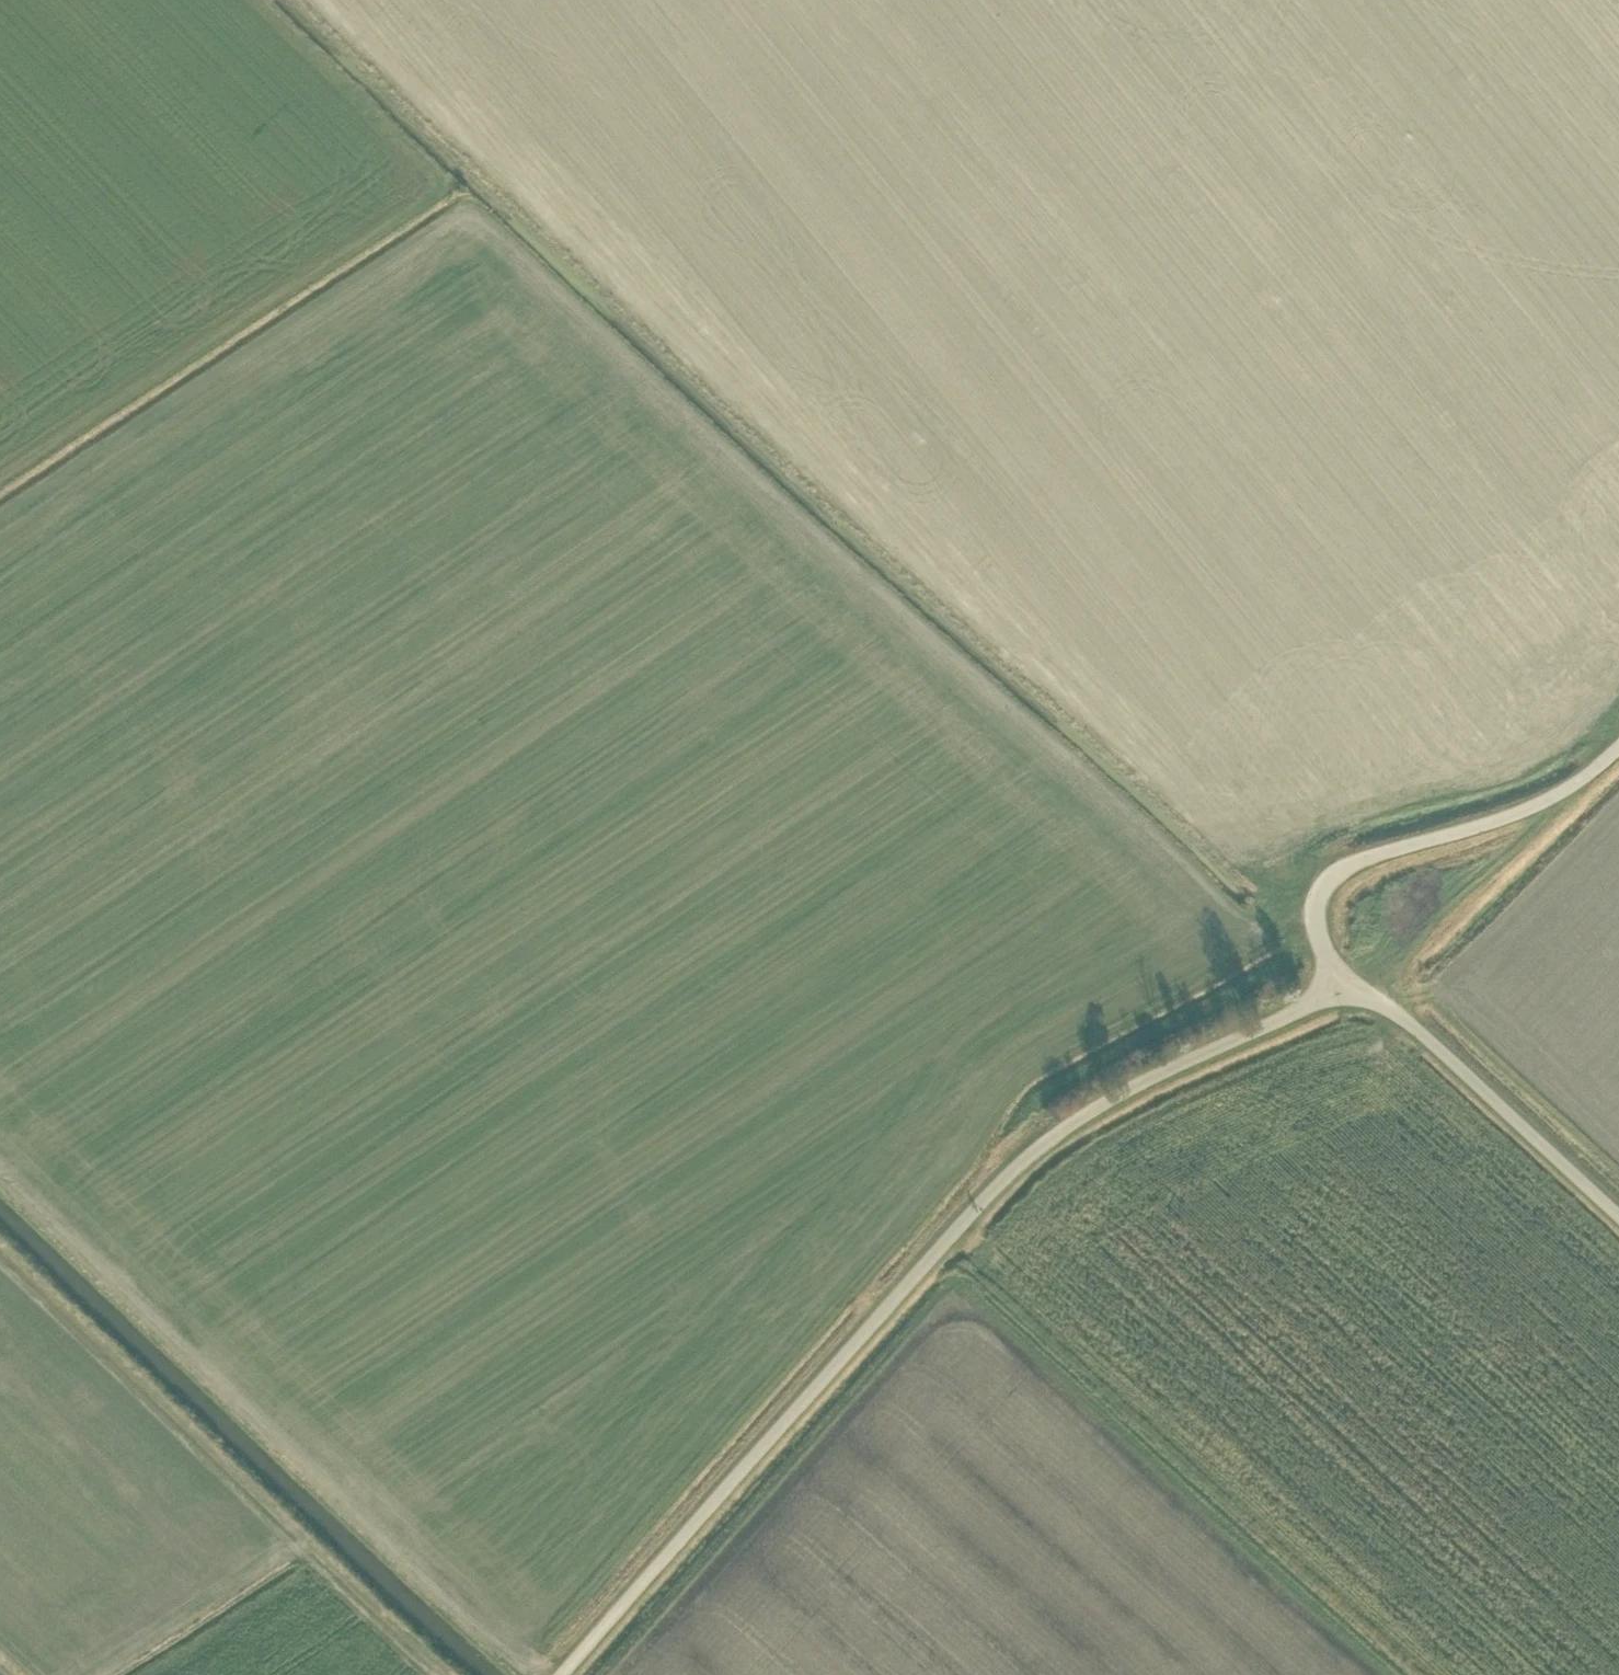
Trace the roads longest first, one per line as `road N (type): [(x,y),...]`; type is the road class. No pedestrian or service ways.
road 1 (unclassified): [(561,1674),(1020,1160),(1089,1110),(1182,1060),(1336,997)]
road 2 (unclassified): [(1336,997),(1312,911),(1330,875),(1530,806),(1618,744)]
road 3 (unclassified): [(1618,1214),(1394,1010),(1336,997)]

